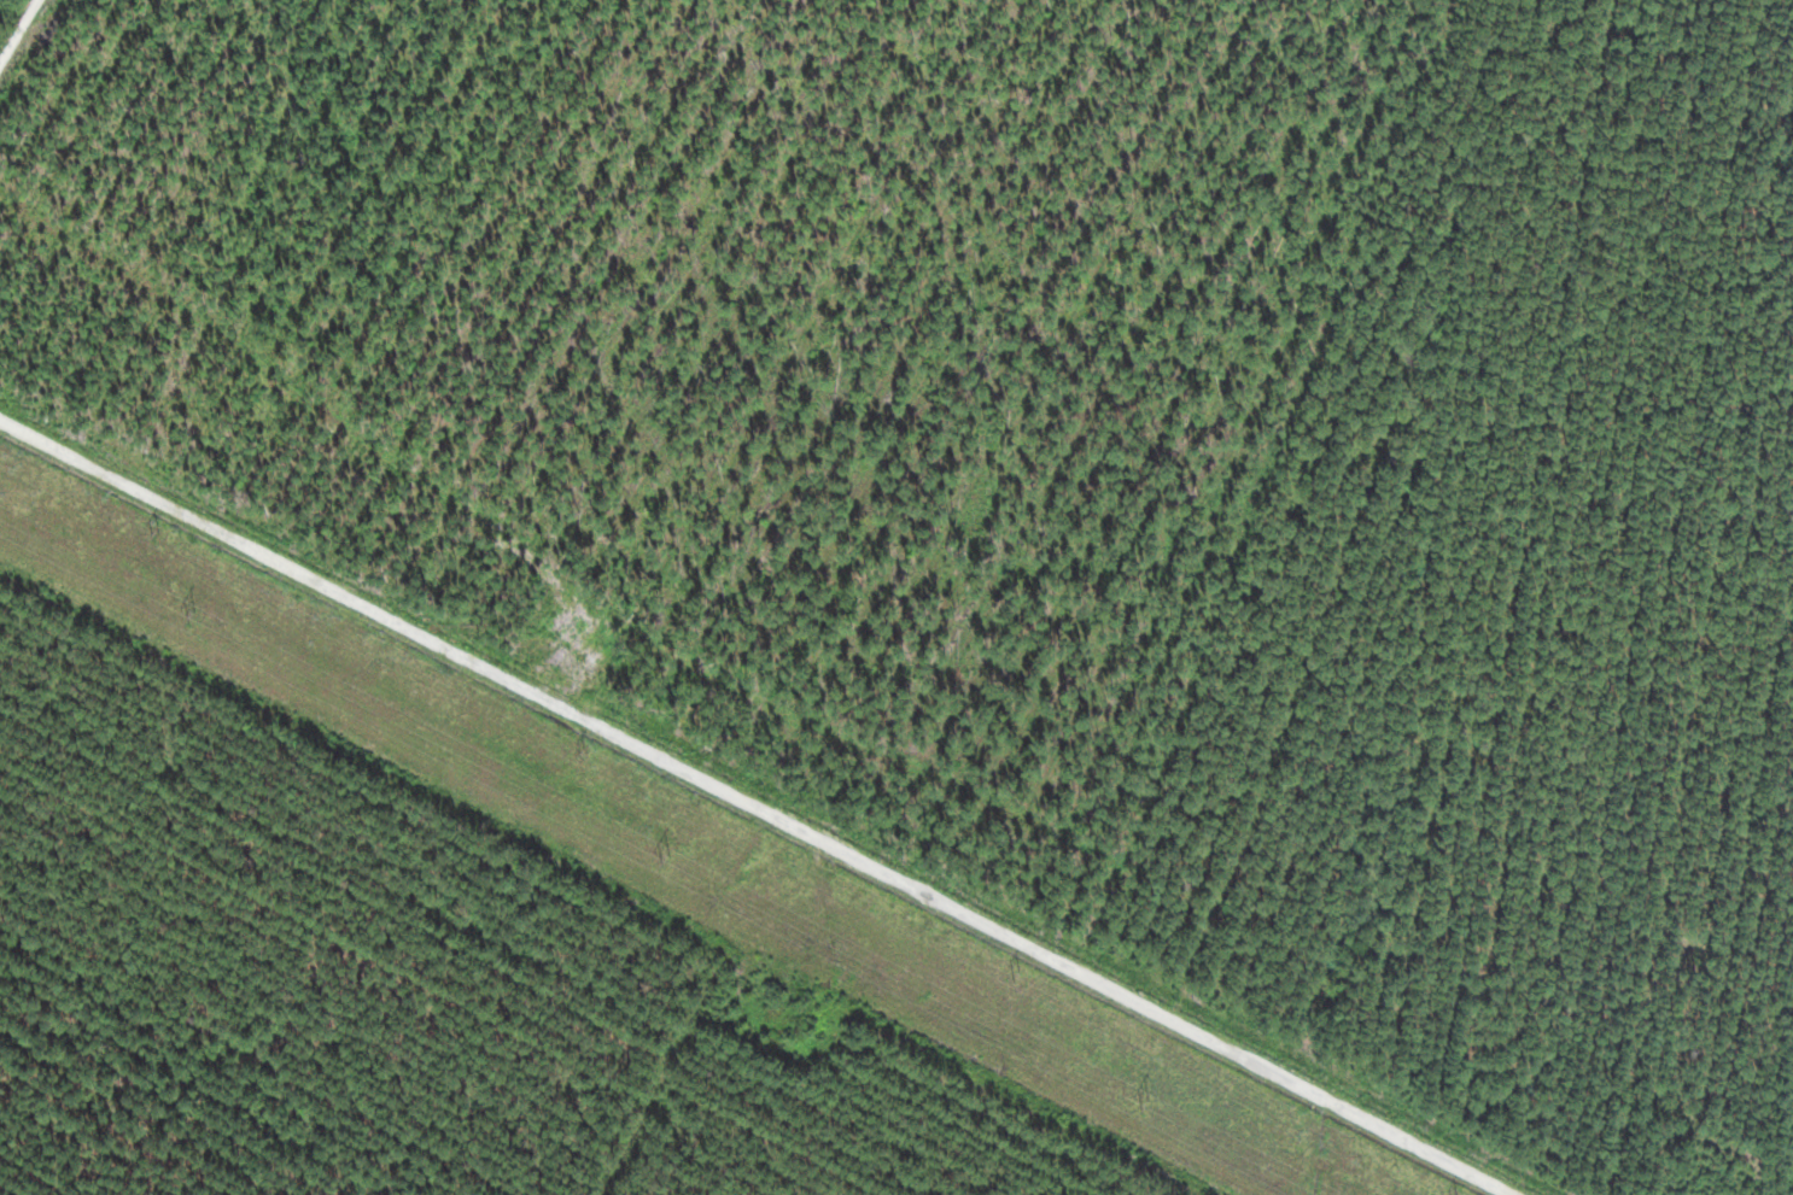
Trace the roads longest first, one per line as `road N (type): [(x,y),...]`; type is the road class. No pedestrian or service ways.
road 1 (residential): [(1498,1194),(0,407)]

